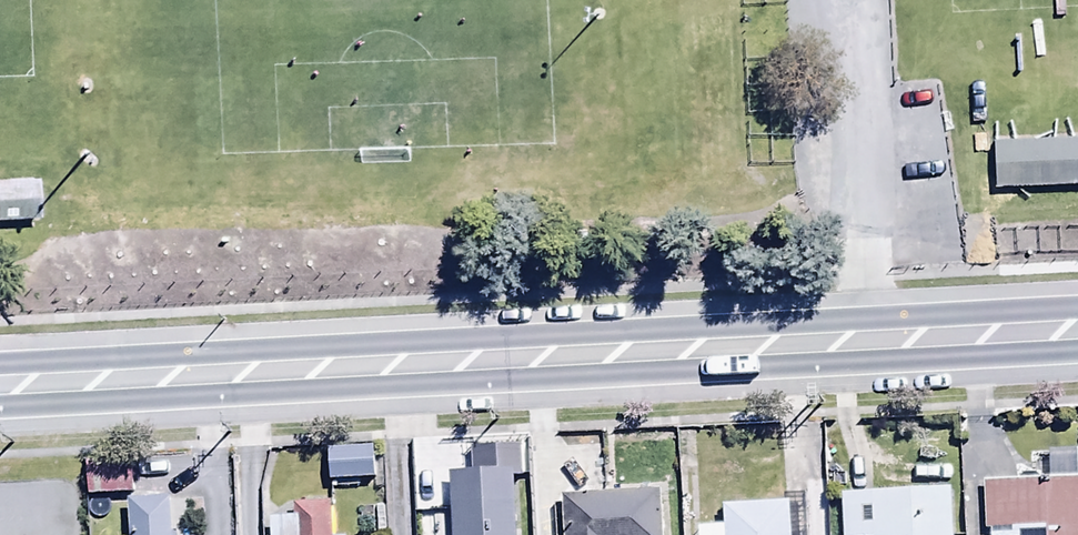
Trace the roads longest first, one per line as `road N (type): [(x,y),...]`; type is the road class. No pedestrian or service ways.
road 1 (secondary): [(0,384),(1077,331)]

